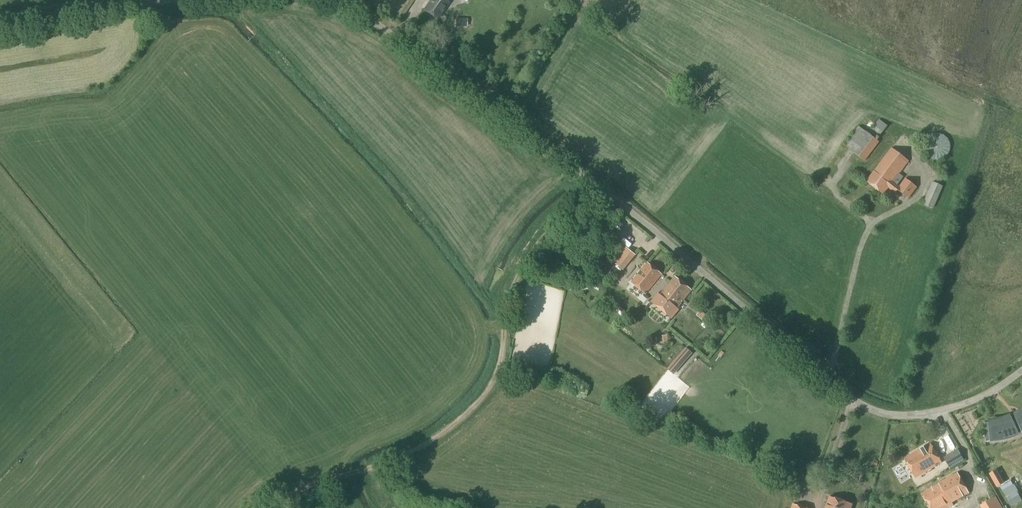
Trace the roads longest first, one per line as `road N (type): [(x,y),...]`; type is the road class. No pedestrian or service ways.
road 1 (unclassified): [(1021,375),(946,413),(894,414),(865,401),(580,172),(336,0)]
road 2 (track): [(601,189),(531,253),(508,303),(495,371),(454,422),(391,459),(266,507)]
road 3 (unclassified): [(173,0),(0,29)]

